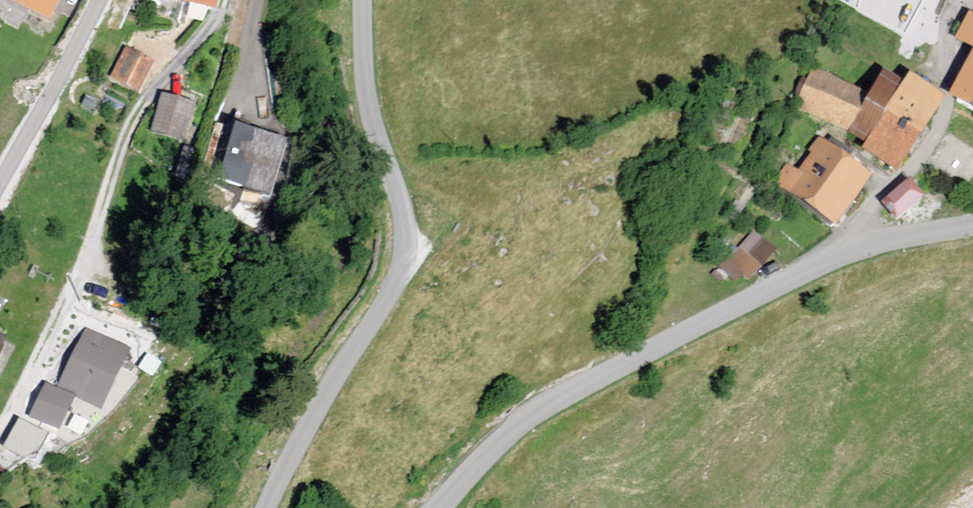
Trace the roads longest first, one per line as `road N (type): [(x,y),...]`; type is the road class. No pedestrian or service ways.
road 1 (unclassified): [(267,507),(316,412),(389,299),(401,262),(404,223),(372,113),(363,0)]
road 2 (unclassified): [(838,257),(550,402),(511,431),(437,507)]
road 3 (residential): [(954,0),(937,120),(838,257)]
road 4 (unclassified): [(972,225),(838,257)]

